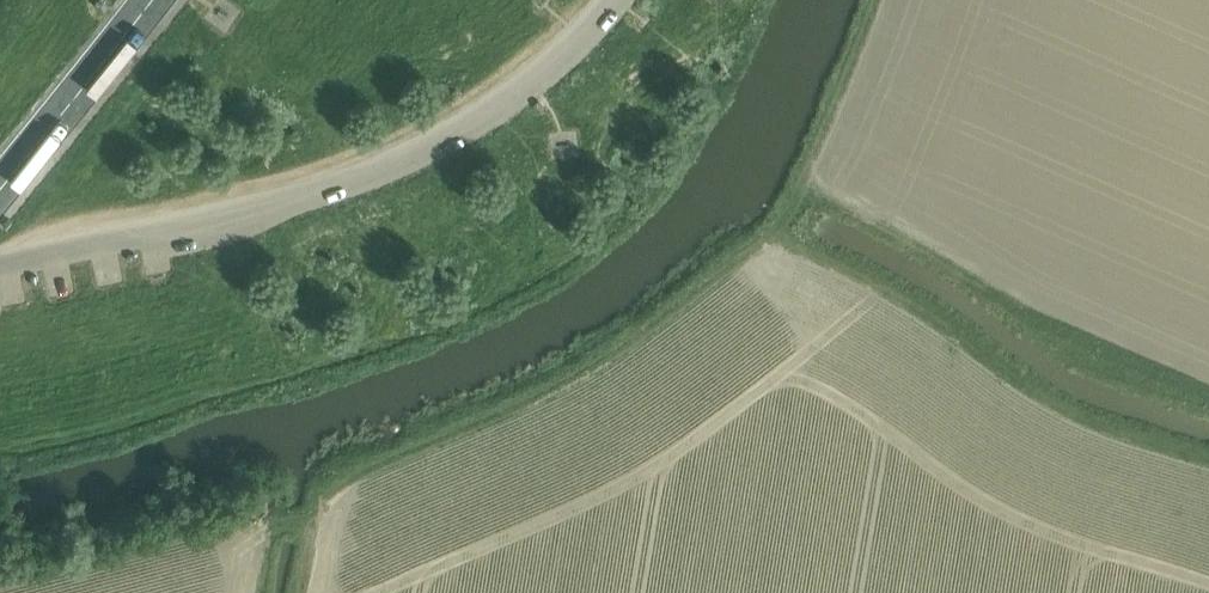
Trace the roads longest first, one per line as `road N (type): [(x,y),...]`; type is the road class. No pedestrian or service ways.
road 1 (track): [(299,592),(315,505),(333,482),(568,378),(773,230),(839,101),(876,0)]
road 2 (track): [(773,230),(913,302),(1051,400),(1208,461)]

